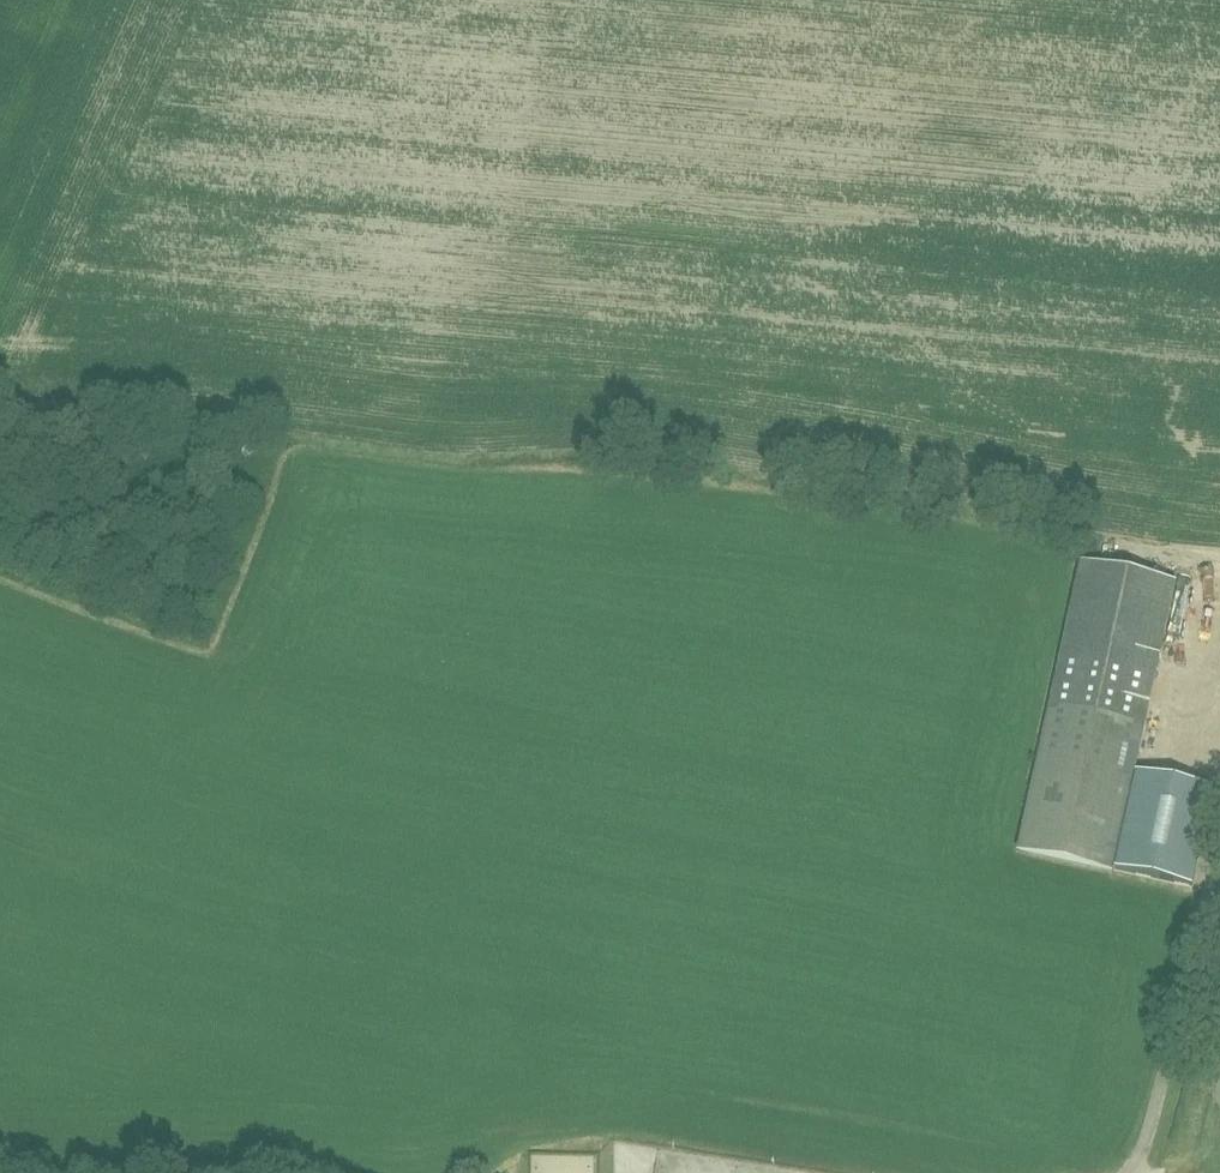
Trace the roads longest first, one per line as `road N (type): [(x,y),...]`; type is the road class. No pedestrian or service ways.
road 1 (unclassified): [(1128,1172),(1152,1117),(1188,978)]

